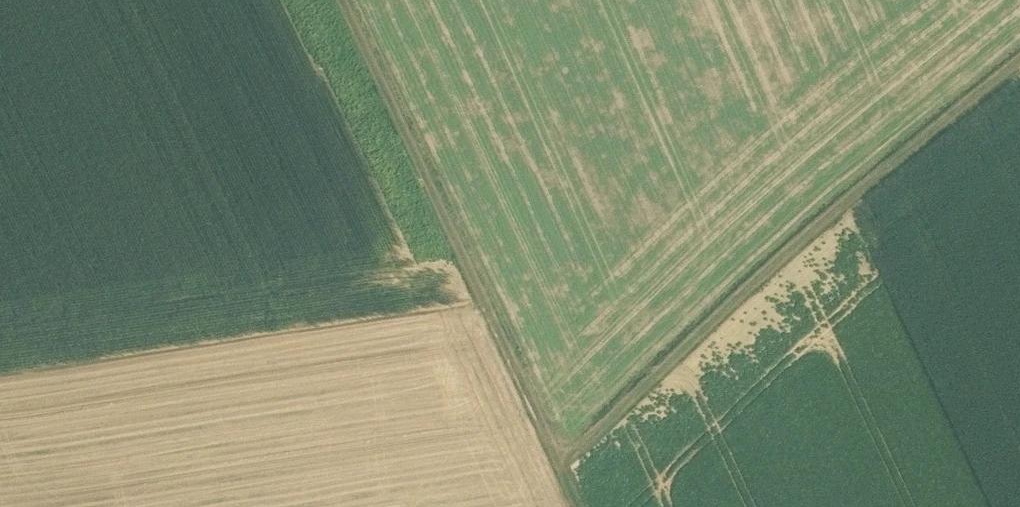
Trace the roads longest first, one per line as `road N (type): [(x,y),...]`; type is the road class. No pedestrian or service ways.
road 1 (track): [(349,0),(577,474),(1019,96)]

